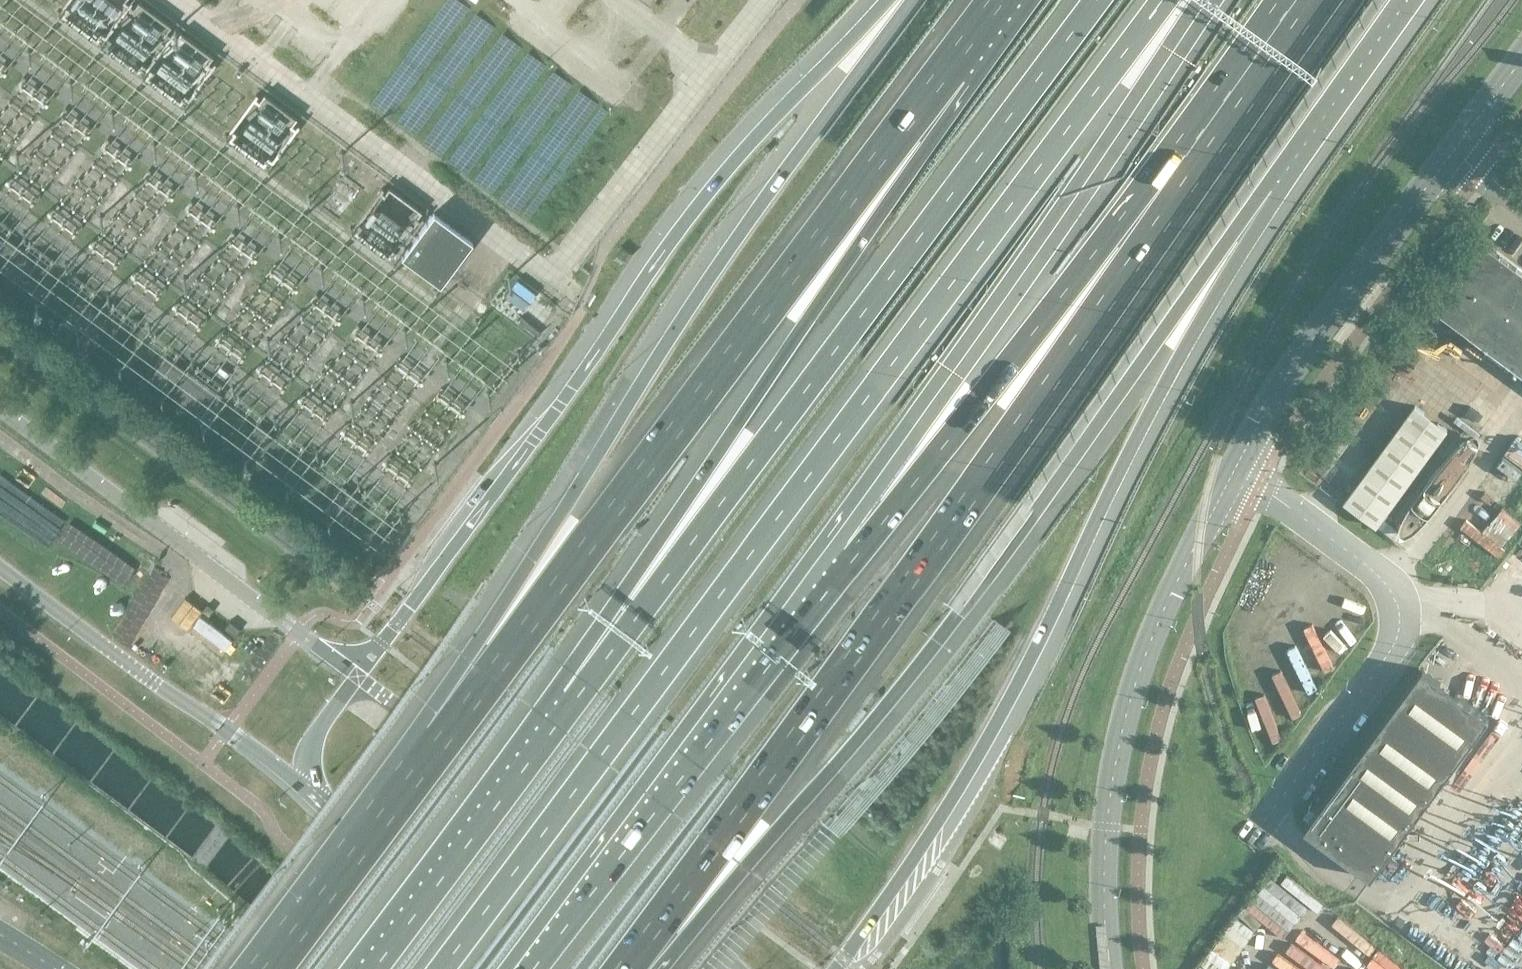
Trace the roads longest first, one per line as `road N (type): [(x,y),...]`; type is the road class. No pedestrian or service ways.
road 1 (motorway): [(438,968),(1167,0)]
road 2 (motorway): [(631,962),(777,825),(924,661),(1270,192)]
road 3 (motorway): [(631,962),(1202,163)]
road 4 (motorway): [(906,0),(660,353),(496,614),(428,758)]
road 5 (motorway): [(836,968),(994,725),(1179,353),(1270,192)]
road 6 (motorway): [(1096,0),(573,697)]
road 7 (motorway): [(956,70),(518,629),(428,758)]
road 8 (motorway): [(891,0),(706,195),(358,676)]
road 9 (motorway): [(956,70),(825,294),(668,528),(573,697)]
road 10 (motorway): [(853,558),(952,373),(1203,0)]
road 11 (motorway): [(853,558),(983,395),(1202,163)]
road 12 (secondary): [(1110,968),(1107,825),(1128,708),(1166,602),(1235,469)]
road 13 (motorway): [(534,968),(853,558)]
road 14 (secondary): [(740,968),(358,676)]
road 15 (unclassified): [(1235,469),(1382,576),(1399,609),(1393,646),(1267,817)]
road 16 (secondary): [(358,676),(0,407)]
road 17 (secondary): [(1235,469),(1296,362),(1453,151)]
road 18 (secondary): [(0,568),(307,787)]
road 19 (motorway): [(573,697),(369,968)]
road 20 (secondary): [(307,787),(540,968)]
road 21 (motorway): [(428,758),(270,968)]
road 22 (motorway): [(1270,192),(1406,0)]
road 23 (motorway): [(1202,163),(1318,0)]
road 24 (motorway): [(358,676),(311,742),(307,787)]

